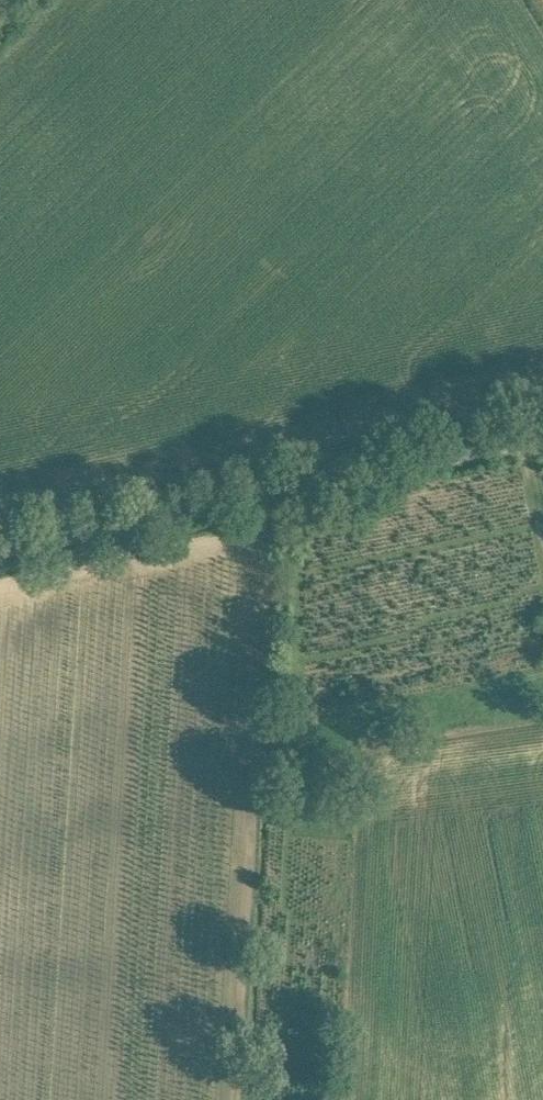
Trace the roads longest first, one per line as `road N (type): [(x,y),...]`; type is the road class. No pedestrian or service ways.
road 1 (unclassified): [(0,559),(542,445)]

